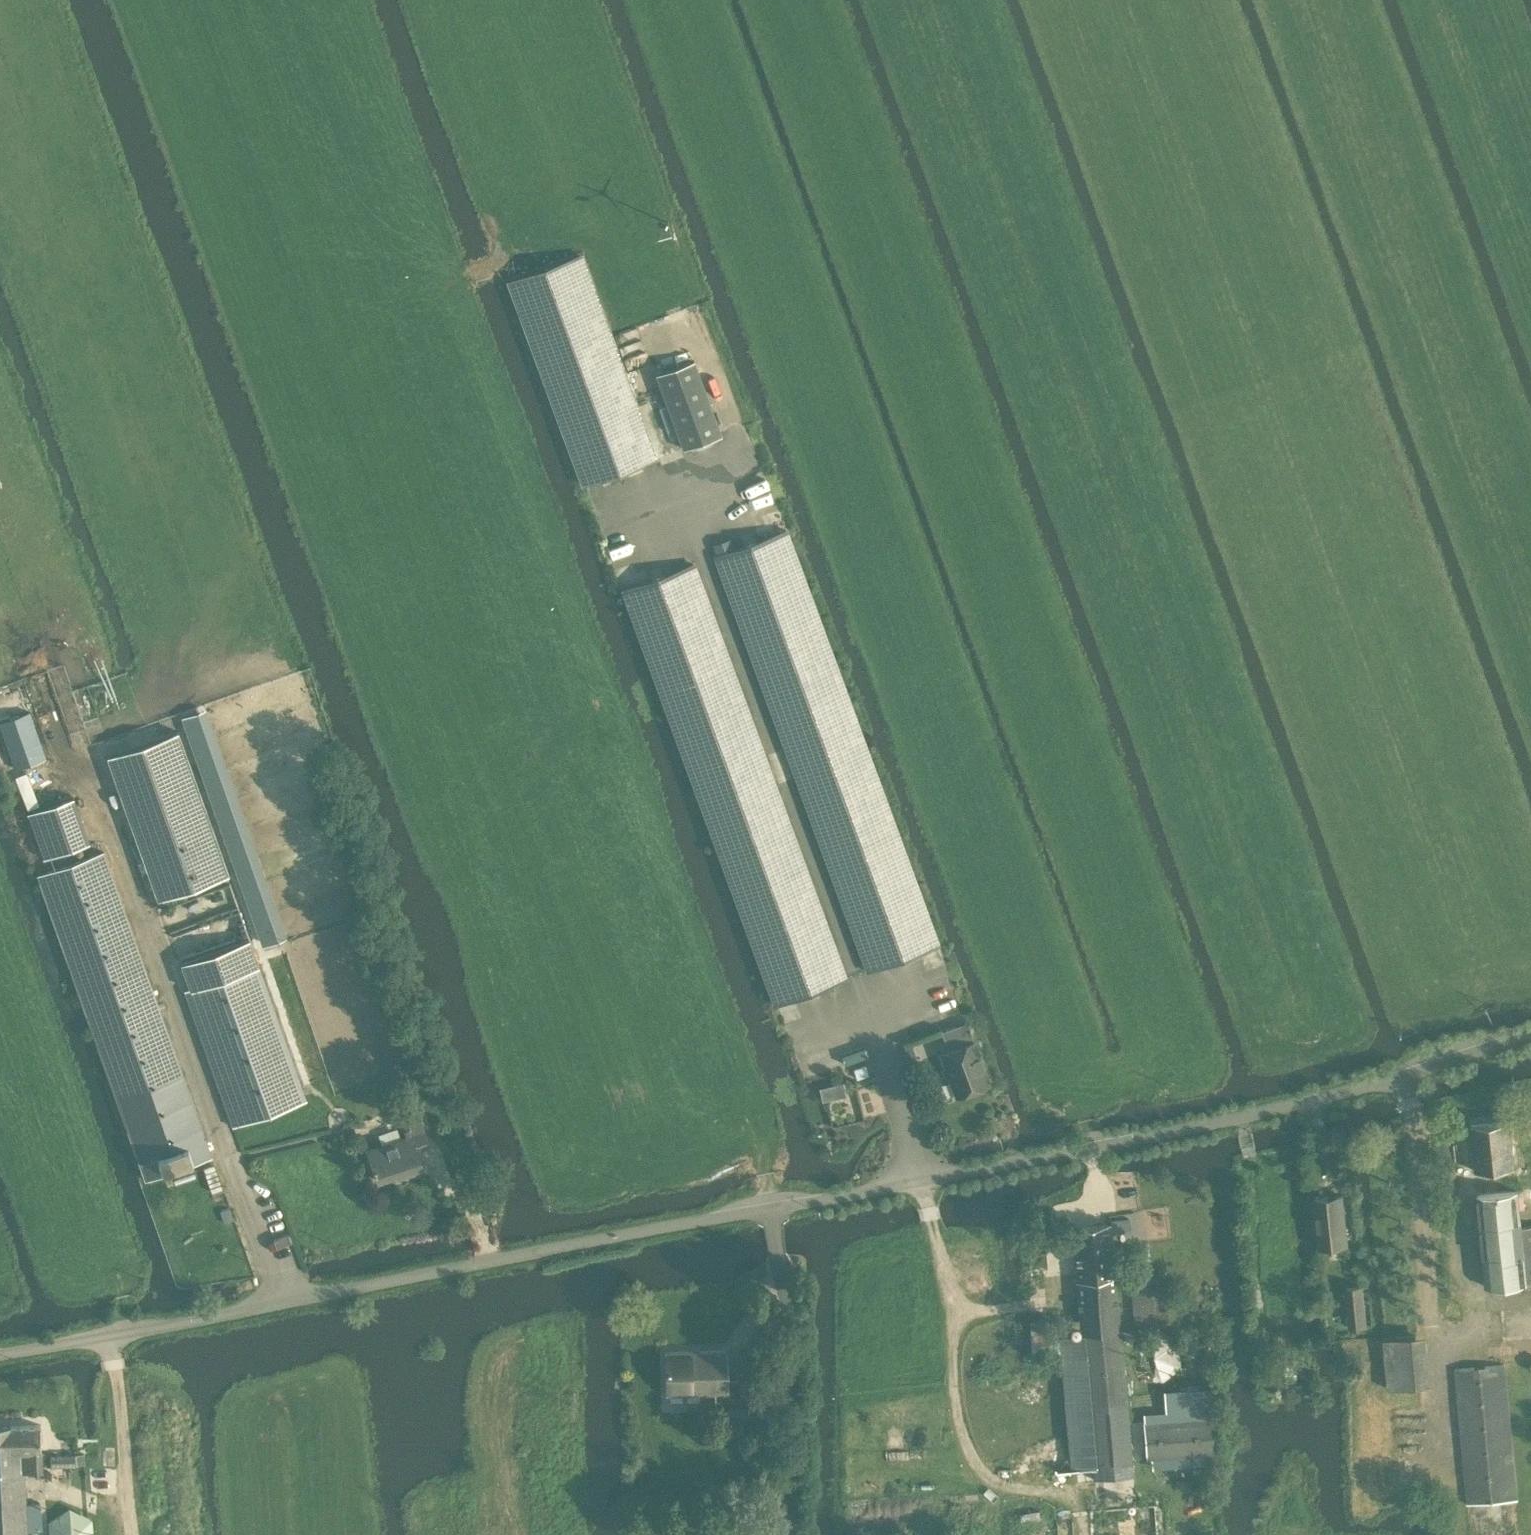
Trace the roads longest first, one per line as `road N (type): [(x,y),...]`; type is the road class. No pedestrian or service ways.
road 1 (unclassified): [(0,1354),(1286,1109),(1530,1033)]
road 2 (track): [(0,962),(130,1334)]
road 3 (track): [(1488,846),(1530,964)]

